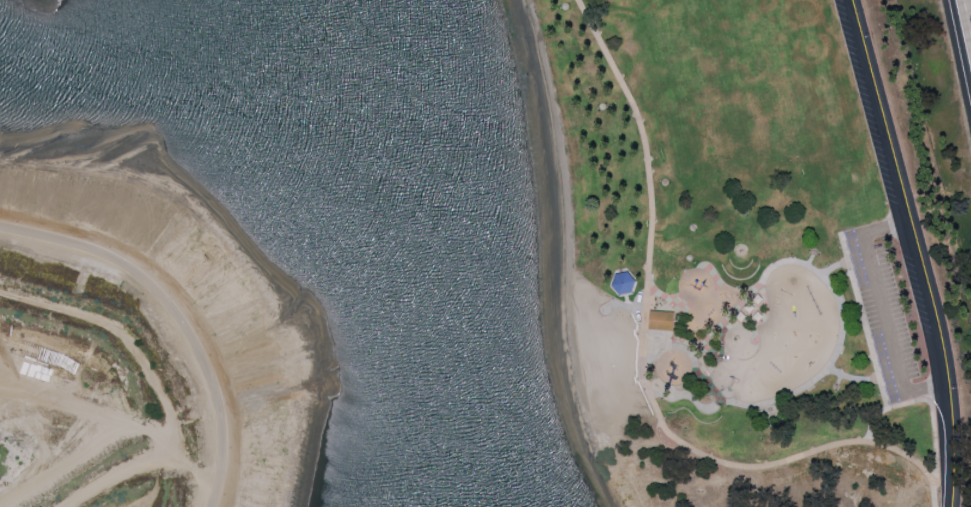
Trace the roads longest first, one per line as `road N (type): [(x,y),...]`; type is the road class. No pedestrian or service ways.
road 1 (tertiary): [(951,506),(952,432),(940,341),(852,0)]
road 2 (residential): [(211,506),(222,443),(217,399),(173,309),(112,256),(0,226)]

